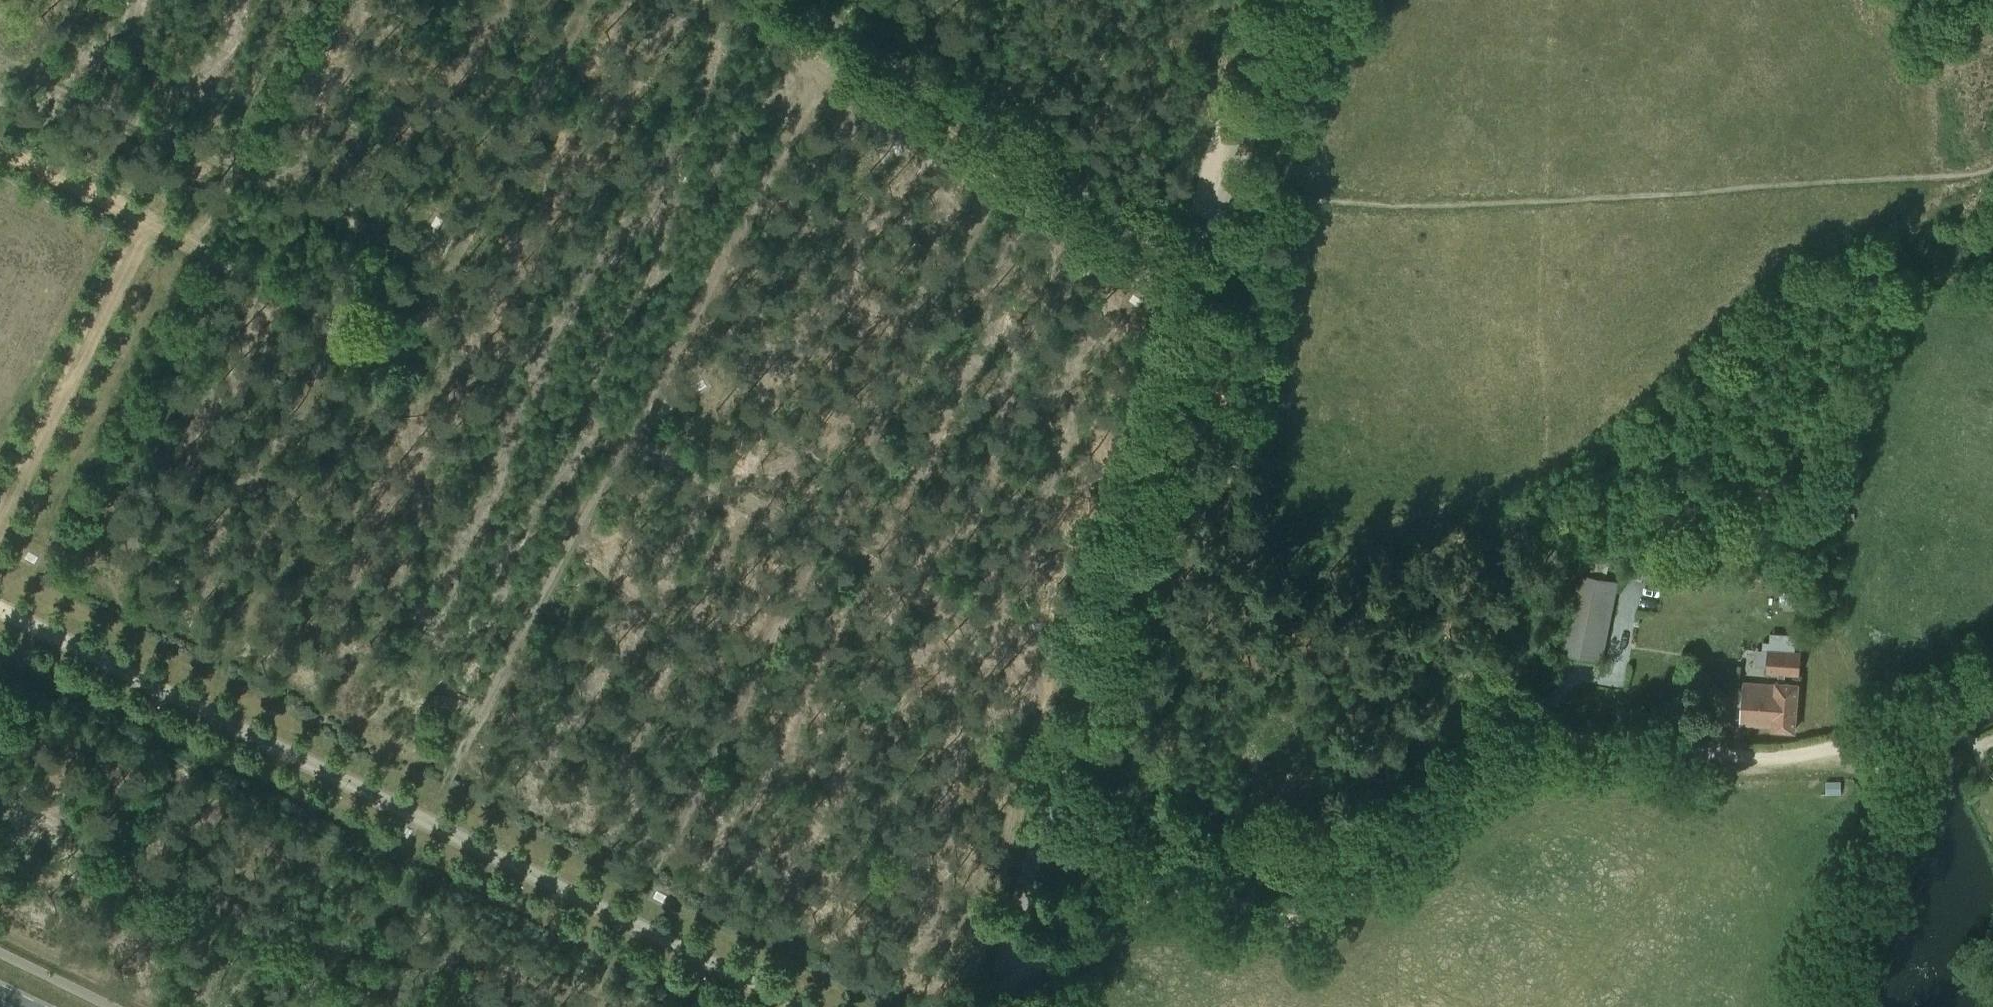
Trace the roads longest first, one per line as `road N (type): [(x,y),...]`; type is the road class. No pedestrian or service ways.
road 1 (unclassified): [(991,1006),(1200,270)]
road 2 (track): [(0,527),(154,219),(0,145)]
road 3 (unclassified): [(1200,270),(793,0)]
road 4 (track): [(1920,721),(1820,1006)]
road 5 (unclassified): [(1200,270),(1276,0)]

